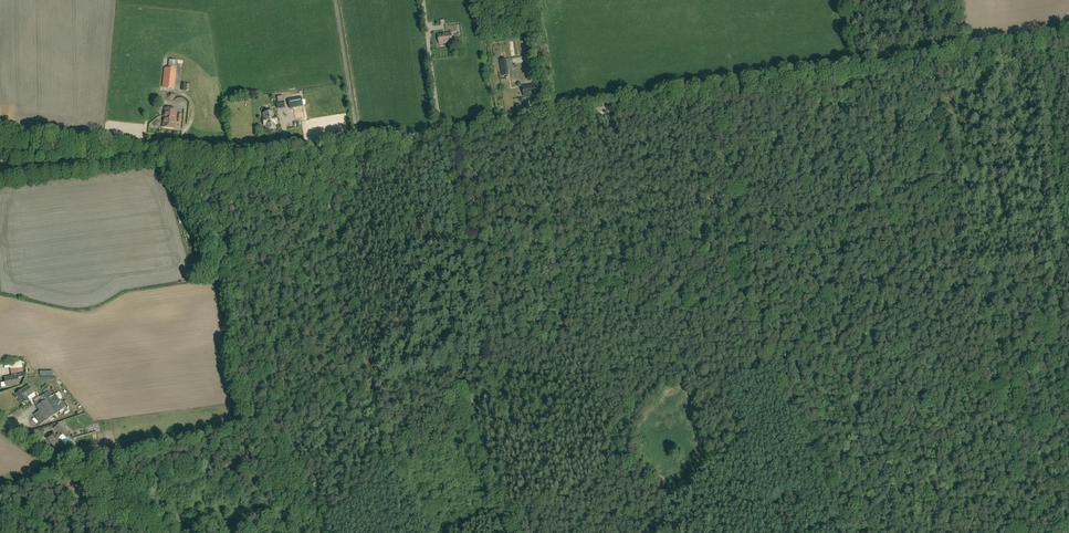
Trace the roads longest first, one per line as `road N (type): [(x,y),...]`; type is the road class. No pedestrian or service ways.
road 1 (unclassified): [(0,173),(127,157),(248,162),(1068,39)]

